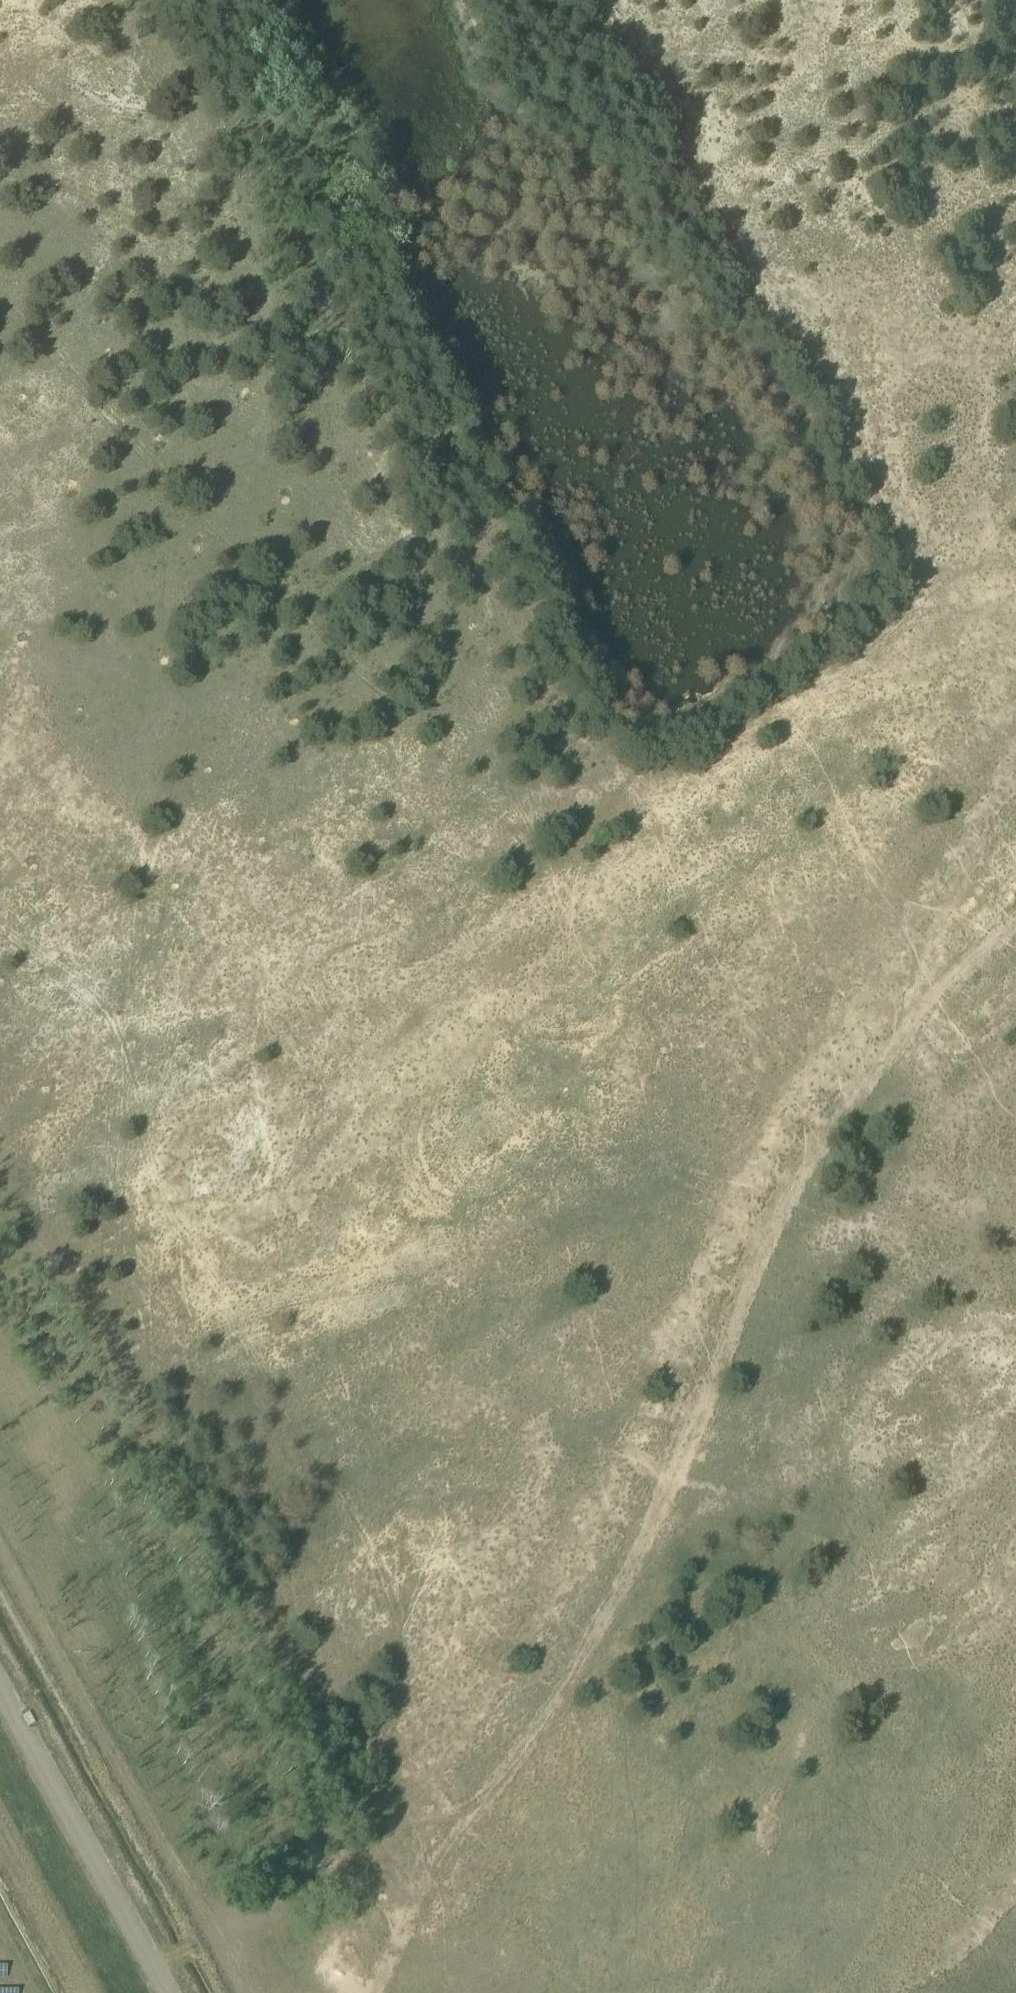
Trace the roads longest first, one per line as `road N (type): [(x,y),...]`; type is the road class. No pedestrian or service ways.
road 1 (track): [(403,1931),(673,1473),(797,1183),(901,1031),(1015,918)]
road 2 (track): [(0,1693),(169,1992)]

